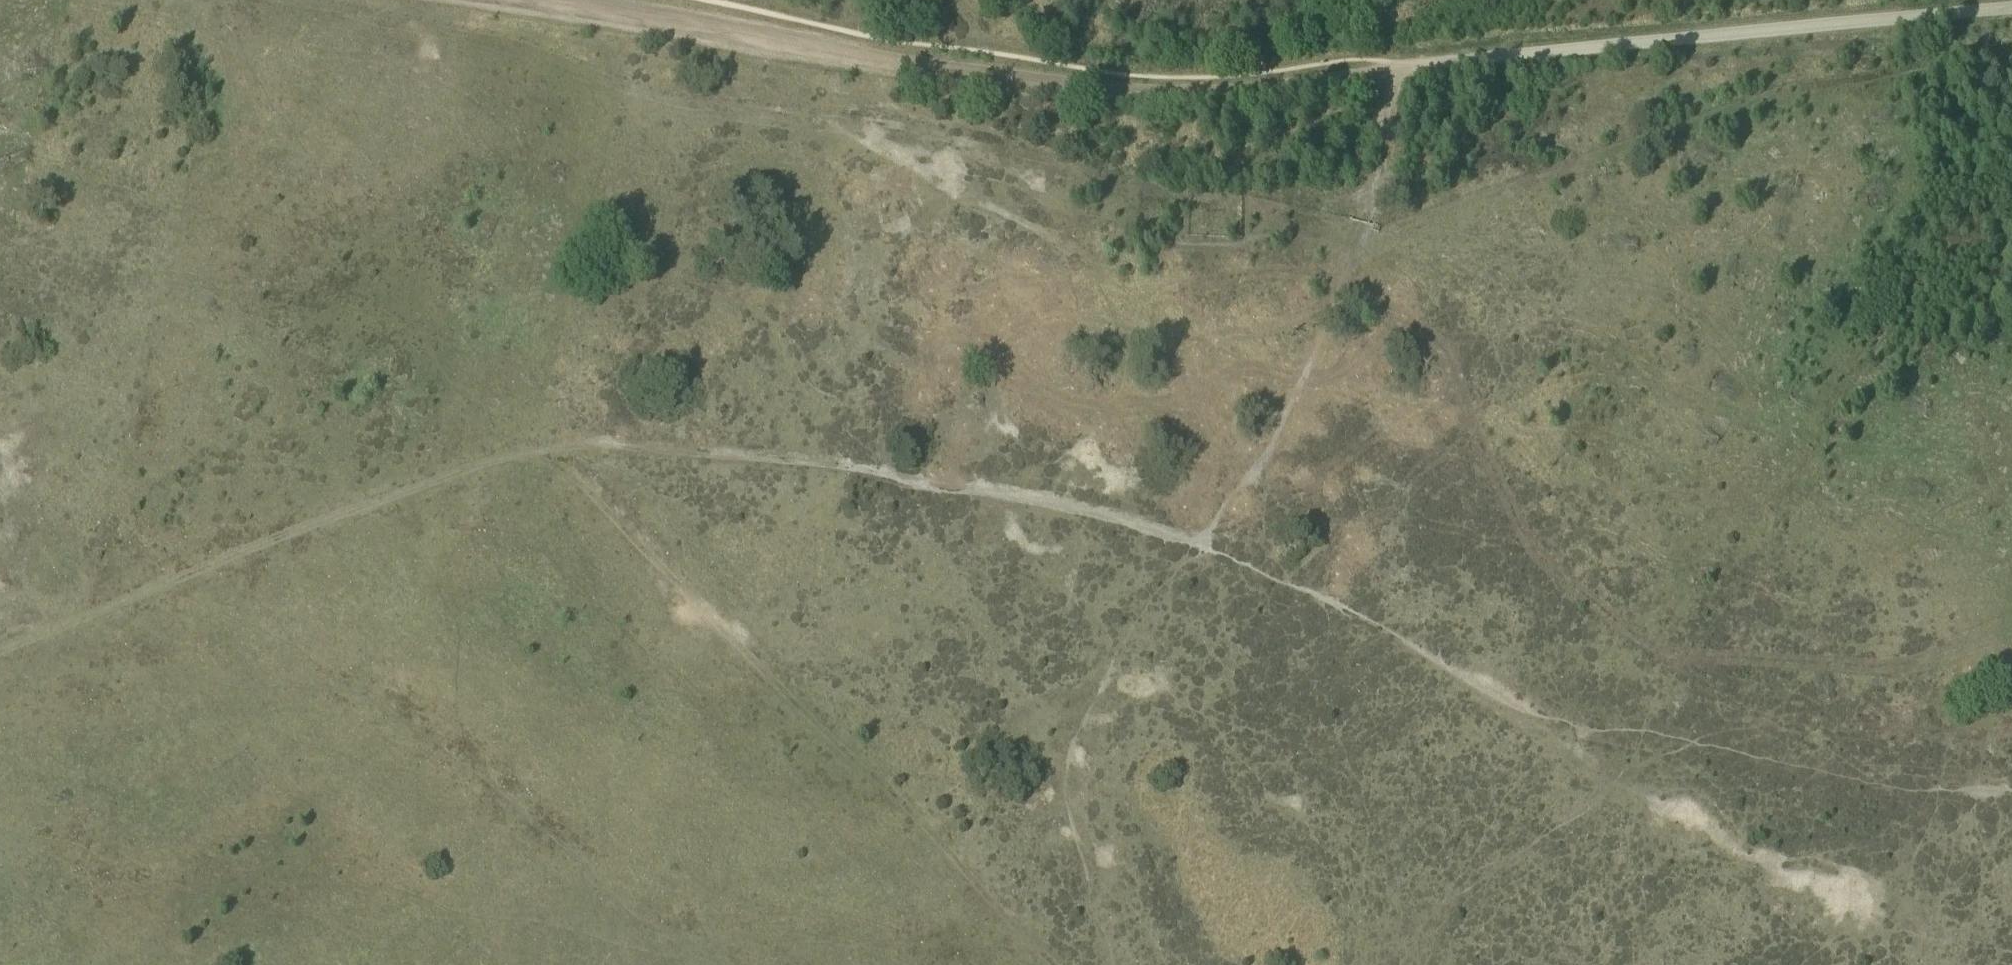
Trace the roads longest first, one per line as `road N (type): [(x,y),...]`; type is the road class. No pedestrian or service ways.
road 1 (unclassified): [(2011,9),(1386,67)]
road 2 (track): [(537,445),(304,525),(0,649)]

